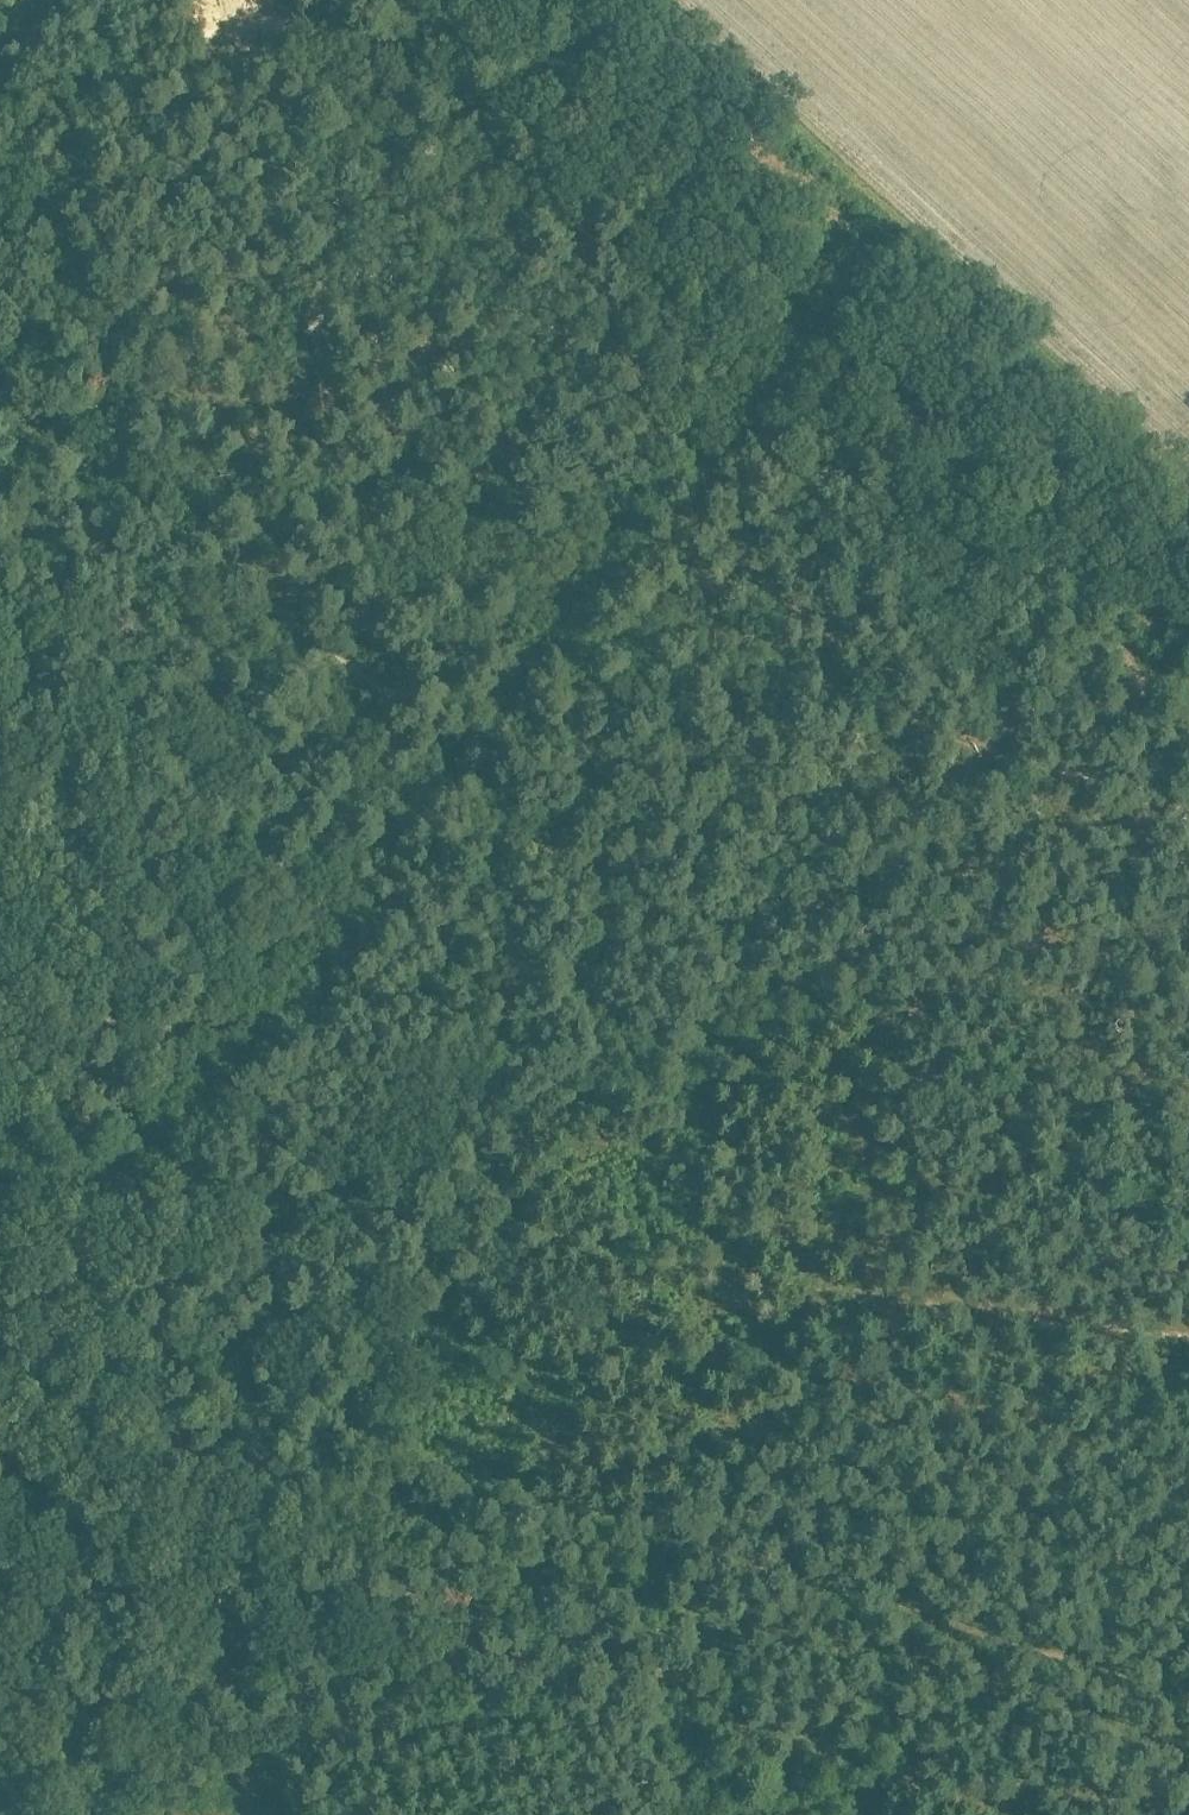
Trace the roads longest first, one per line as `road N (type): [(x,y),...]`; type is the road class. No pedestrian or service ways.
road 1 (track): [(447,760),(921,917),(1188,922)]

